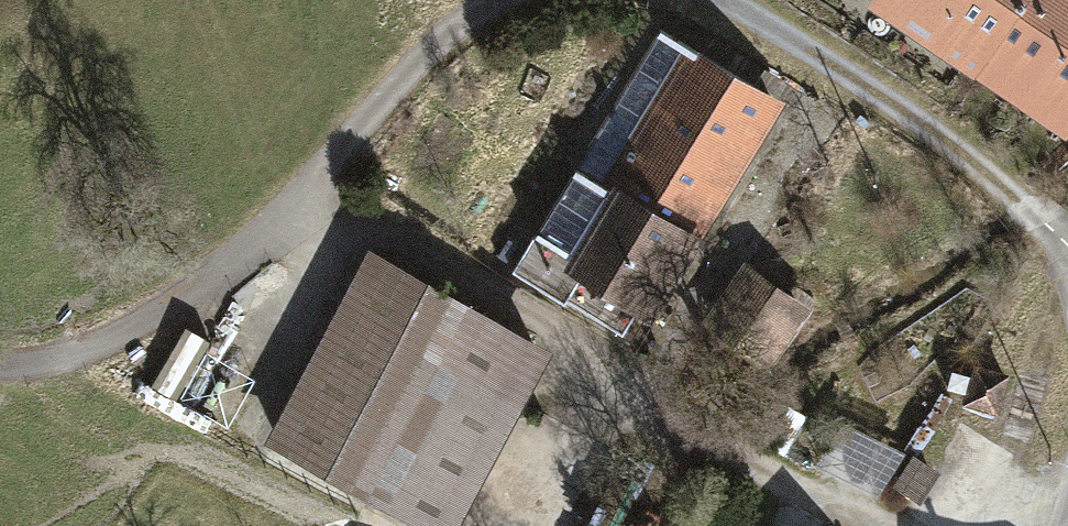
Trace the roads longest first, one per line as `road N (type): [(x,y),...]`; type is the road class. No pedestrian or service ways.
road 1 (residential): [(878,525),(740,458),(597,357),(317,195)]
road 2 (track): [(0,368),(78,353),(206,290),(317,195),(368,115),(503,0)]
road 3 (track): [(723,0),(939,136),(1067,247)]

